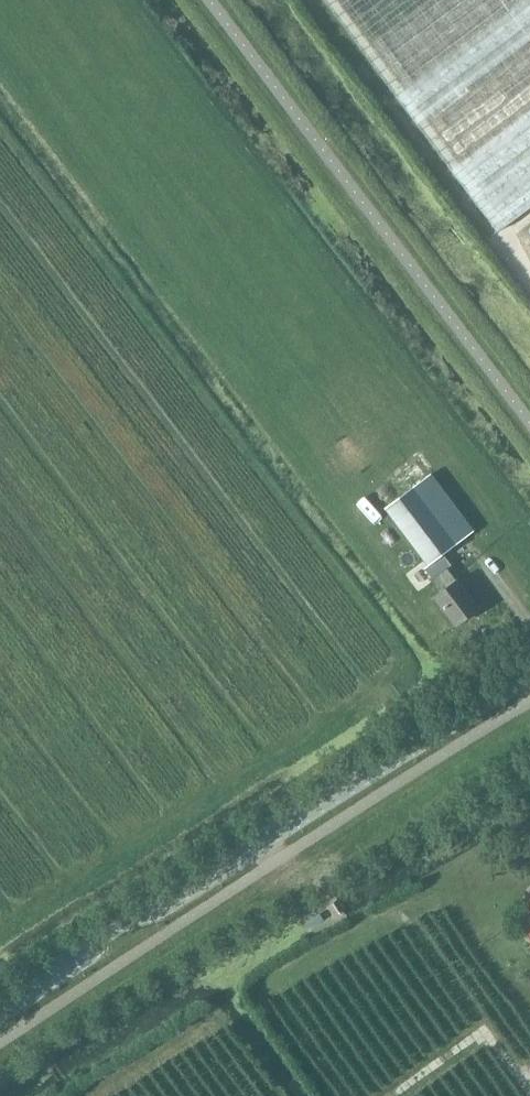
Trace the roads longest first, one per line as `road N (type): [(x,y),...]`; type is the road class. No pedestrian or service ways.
road 1 (tertiary): [(0,1010),(135,912),(529,669)]

